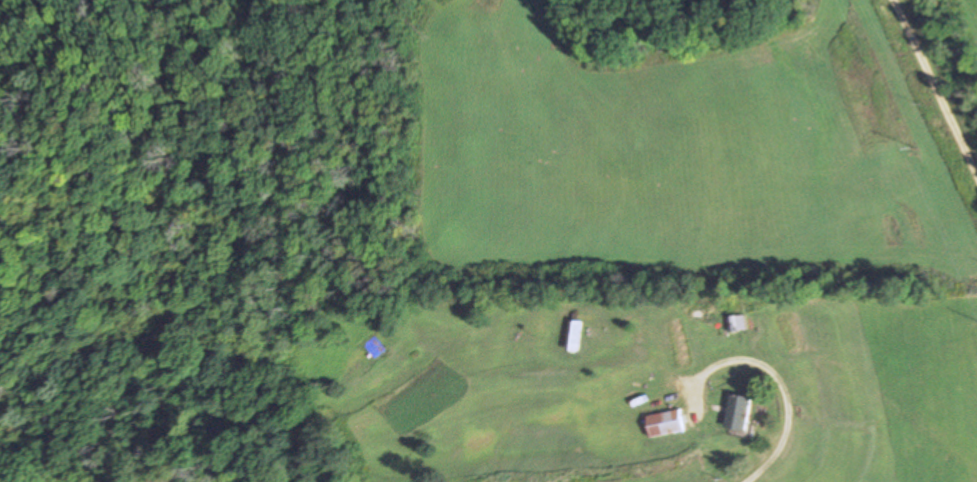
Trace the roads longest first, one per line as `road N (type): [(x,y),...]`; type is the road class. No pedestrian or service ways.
road 1 (residential): [(976,182),(891,0)]

